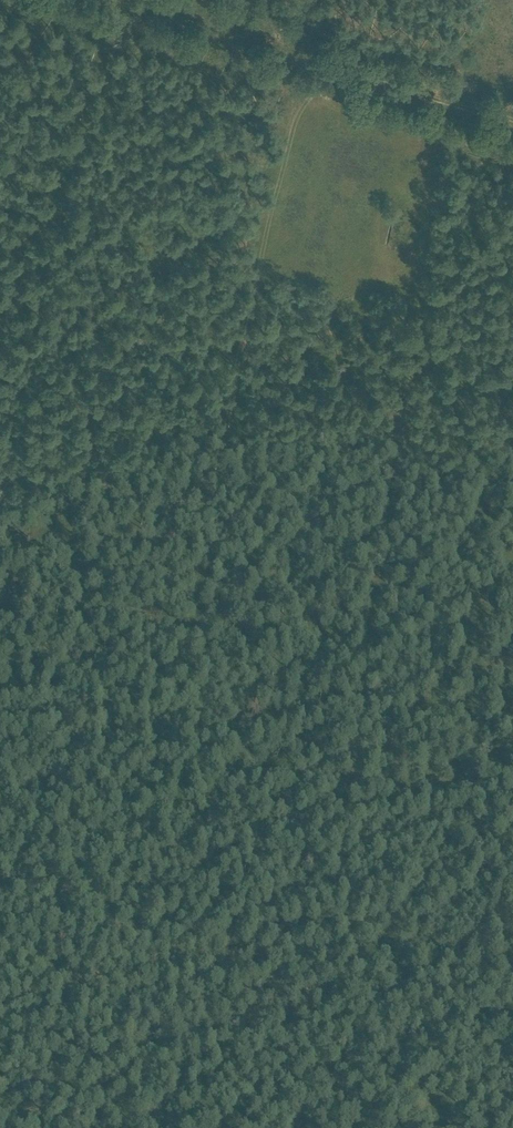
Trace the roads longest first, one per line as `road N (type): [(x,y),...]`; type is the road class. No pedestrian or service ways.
road 1 (track): [(135,0),(512,120)]

